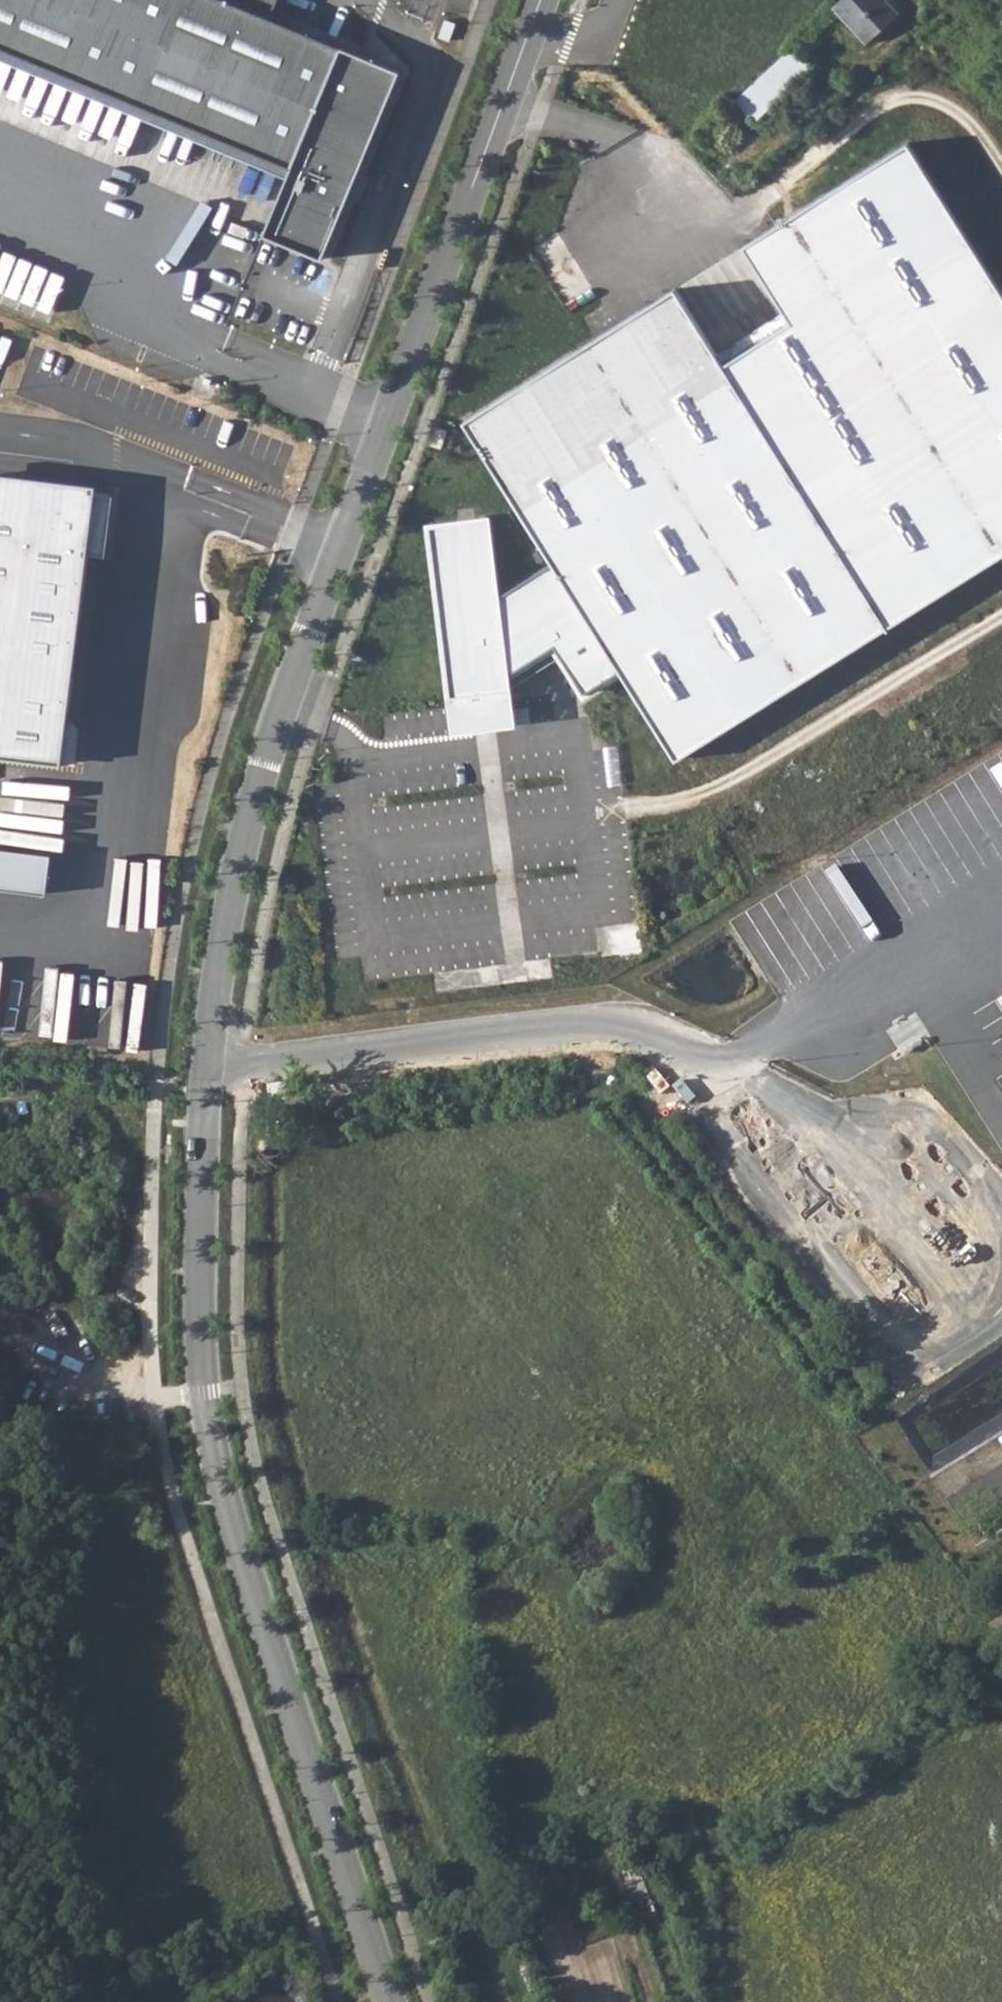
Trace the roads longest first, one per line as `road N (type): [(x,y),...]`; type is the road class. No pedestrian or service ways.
road 1 (unclassified): [(543,0),(266,766),(220,970),(210,1066)]
road 2 (unclassified): [(210,1066),(203,1360),(230,1510),(393,2001)]
road 3 (unclassified): [(210,1066),(626,1026),(687,1053),(737,1095)]

